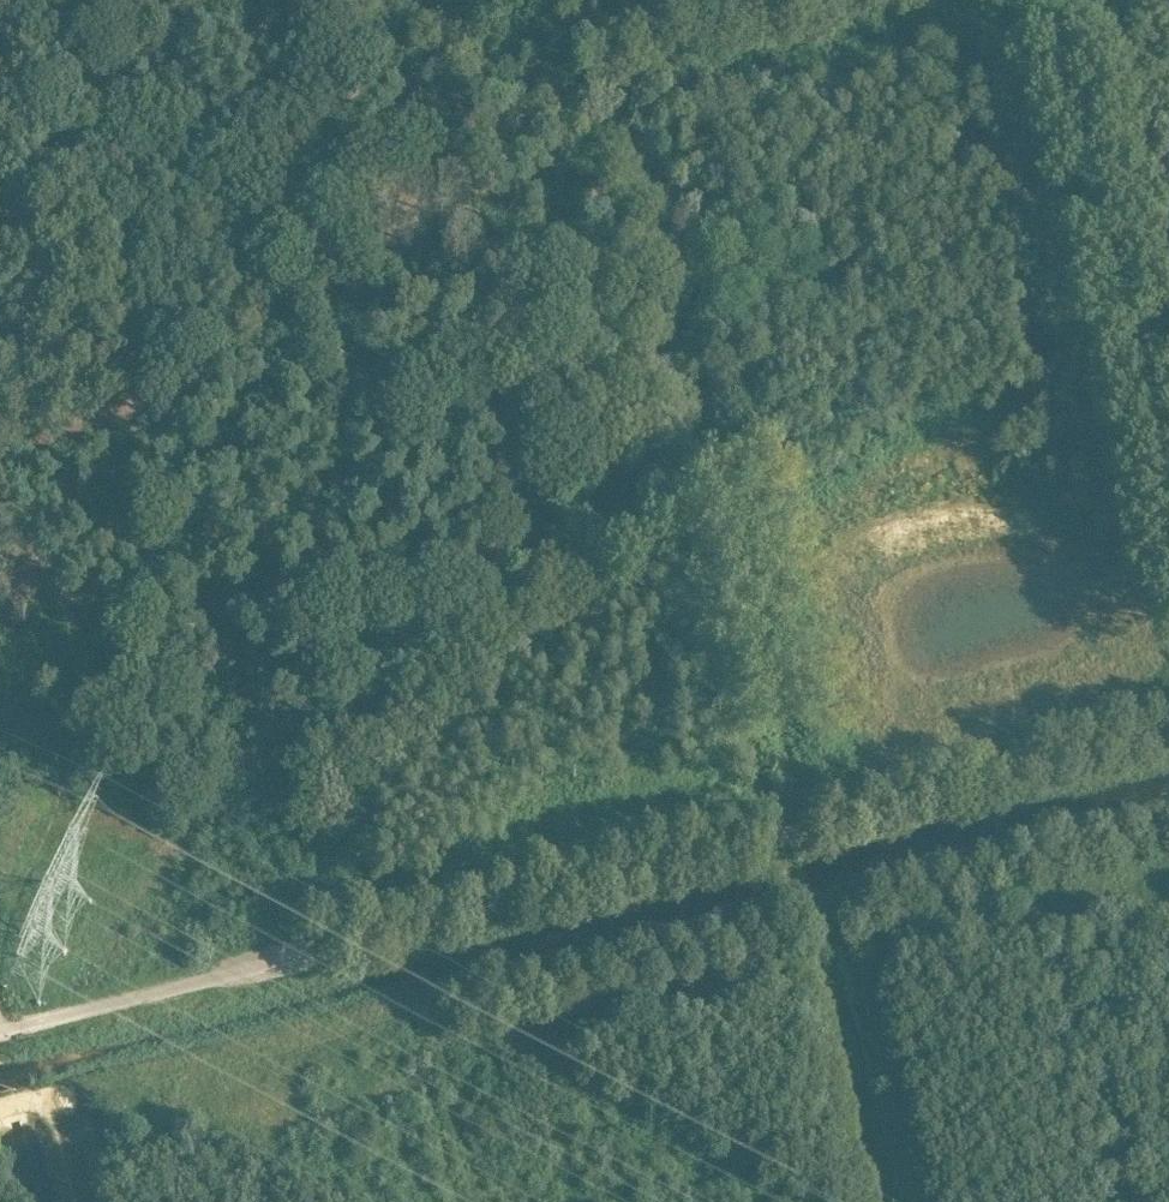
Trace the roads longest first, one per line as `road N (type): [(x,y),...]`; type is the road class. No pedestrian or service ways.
road 1 (unclassified): [(0,1031),(1168,735)]

